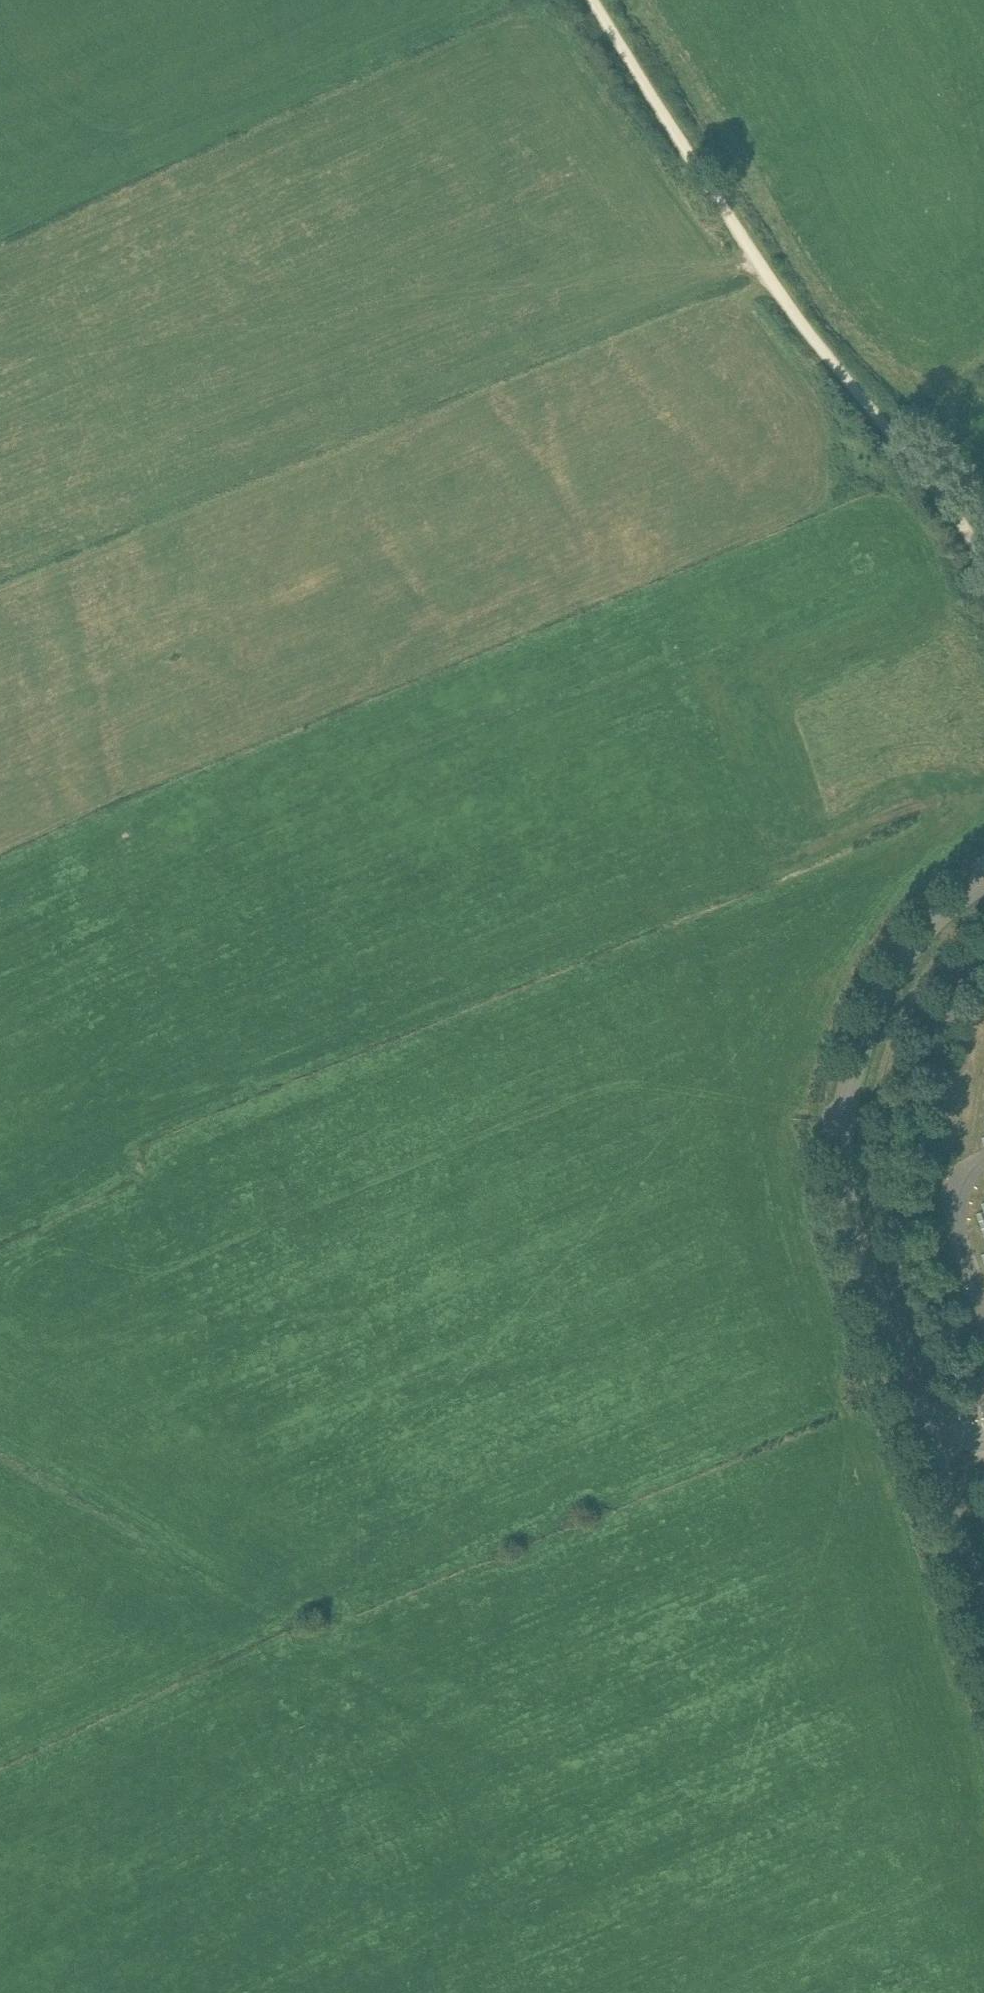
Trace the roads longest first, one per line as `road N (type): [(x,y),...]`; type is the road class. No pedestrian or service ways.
road 1 (unclassified): [(983,1633),(849,1247),(834,1154),(837,1096),(861,1016),(918,926),(983,871)]
road 2 (track): [(592,0),(746,247),(983,566)]

